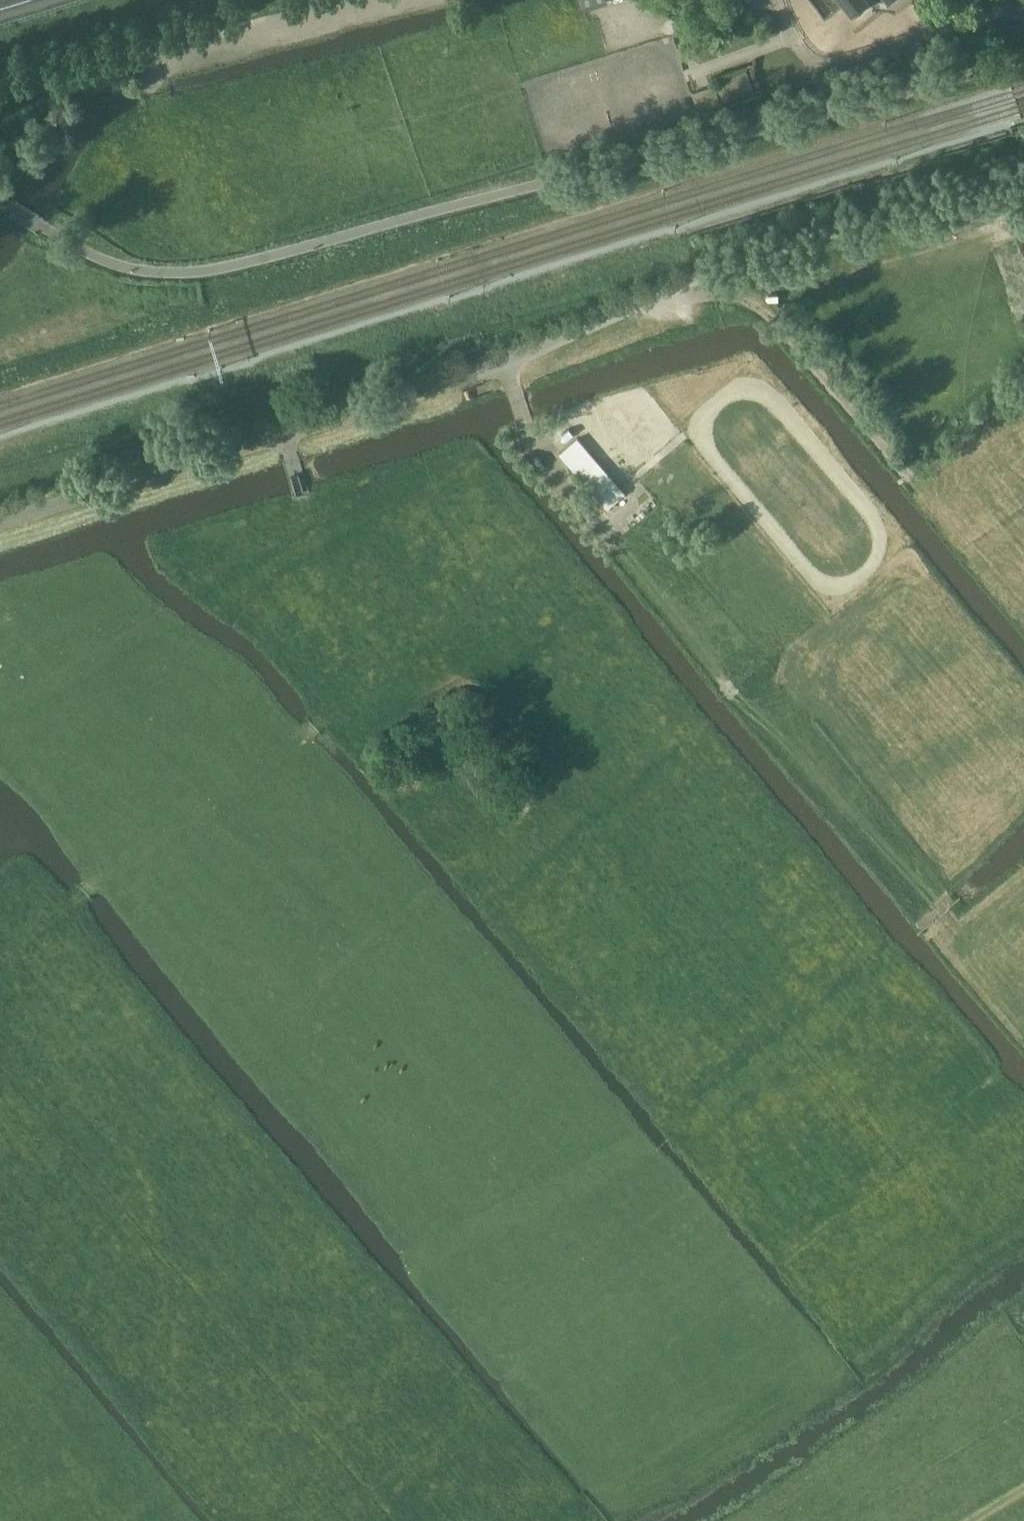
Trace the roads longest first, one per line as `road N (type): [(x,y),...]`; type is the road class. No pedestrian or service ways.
road 1 (track): [(1023,1226),(966,1255),(860,1366),(597,1520)]
road 2 (track): [(1023,549),(911,479),(767,311),(670,295)]
road 3 (track): [(317,722),(0,963)]

